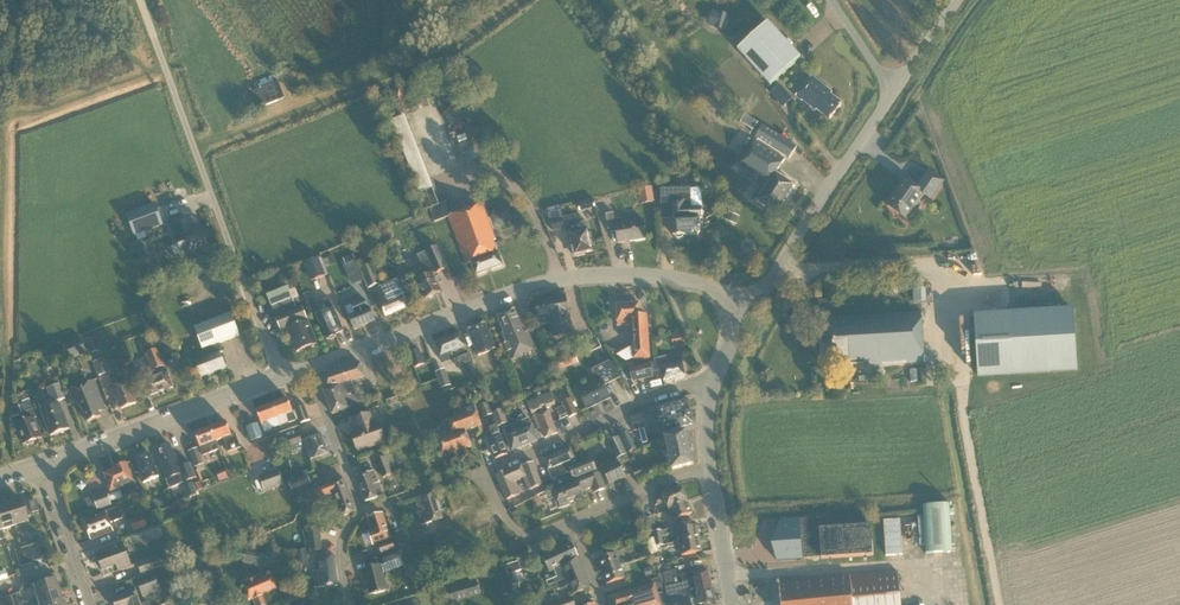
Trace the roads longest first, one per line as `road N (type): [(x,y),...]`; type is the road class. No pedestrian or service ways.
road 1 (tertiary): [(311,367),(585,276),(664,279),(732,300)]
road 2 (tertiary): [(42,465),(311,367)]
road 3 (unclassified): [(732,300),(764,289),(893,93)]
road 4 (residential): [(713,384),(655,398),(482,472)]
road 5 (residential): [(362,513),(311,367)]
road 6 (residential): [(573,523),(666,481),(710,472)]
road 7 (tertiary): [(731,604),(710,472)]
road 8 (residential): [(482,472),(519,534),(536,537),(573,523)]
road 9 (residential): [(362,513),(482,472)]

